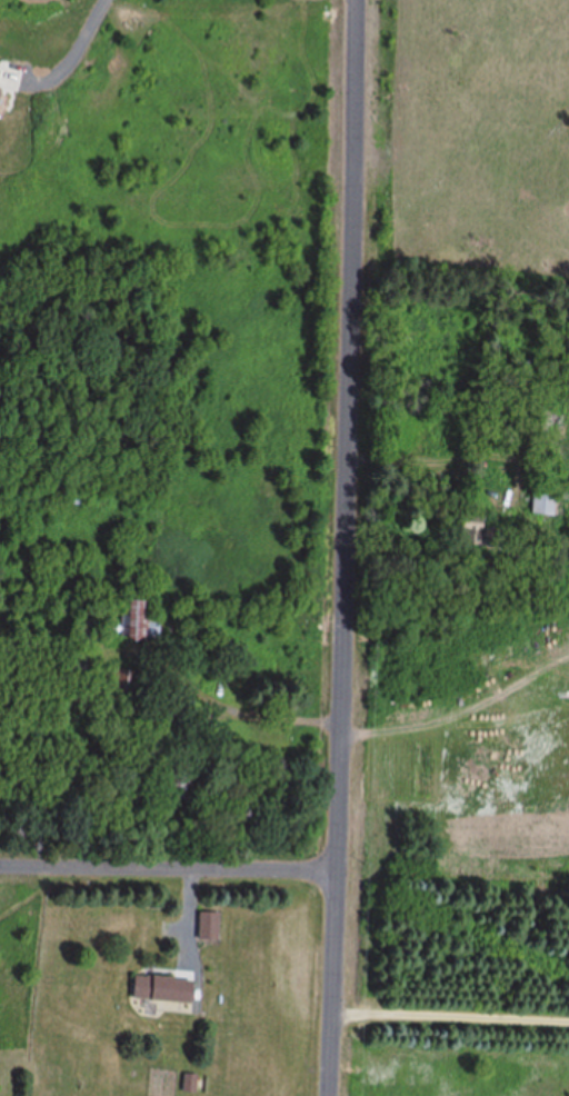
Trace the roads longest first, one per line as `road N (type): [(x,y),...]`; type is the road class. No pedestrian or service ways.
road 1 (residential): [(332,1095),(360,0)]
road 2 (residential): [(0,867),(340,867)]

